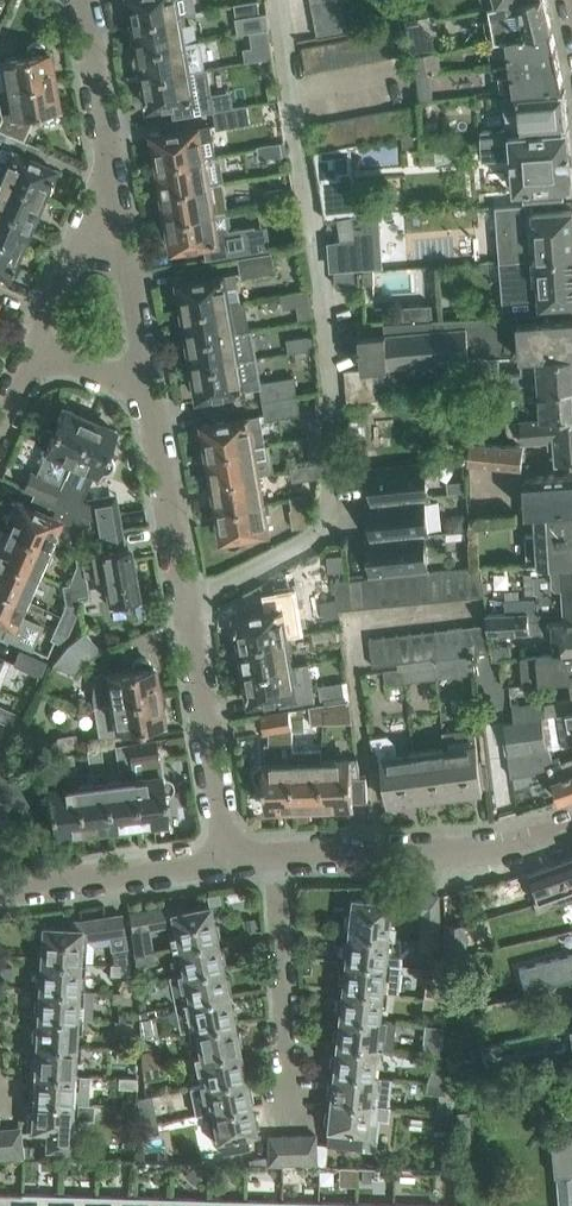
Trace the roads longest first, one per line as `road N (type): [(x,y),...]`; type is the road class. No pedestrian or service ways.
road 1 (residential): [(226,861),(189,606),(145,380)]
road 2 (residential): [(276,858),(490,852),(571,828)]
road 3 (residential): [(288,1126),(276,858)]
road 4 (residential): [(92,232),(110,155),(83,0)]
road 5 (residential): [(0,890),(226,861)]
road 6 (residential): [(145,380),(118,244),(92,232)]
road 7 (residential): [(37,346),(92,232)]

